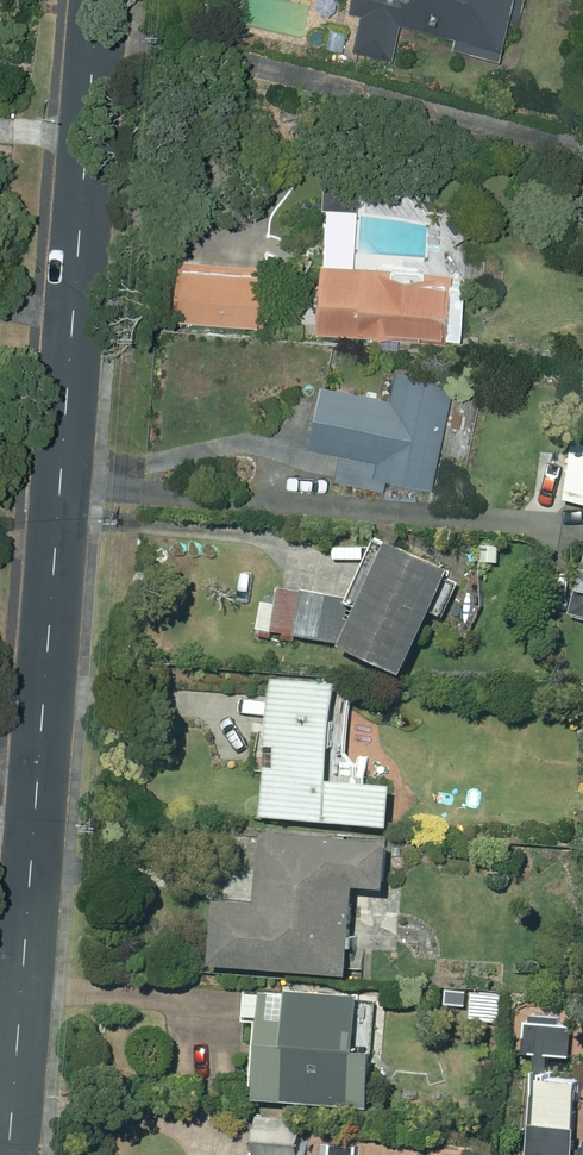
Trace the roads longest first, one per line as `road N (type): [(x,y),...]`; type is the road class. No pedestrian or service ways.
road 1 (tertiary): [(12,1154),(101,0)]

